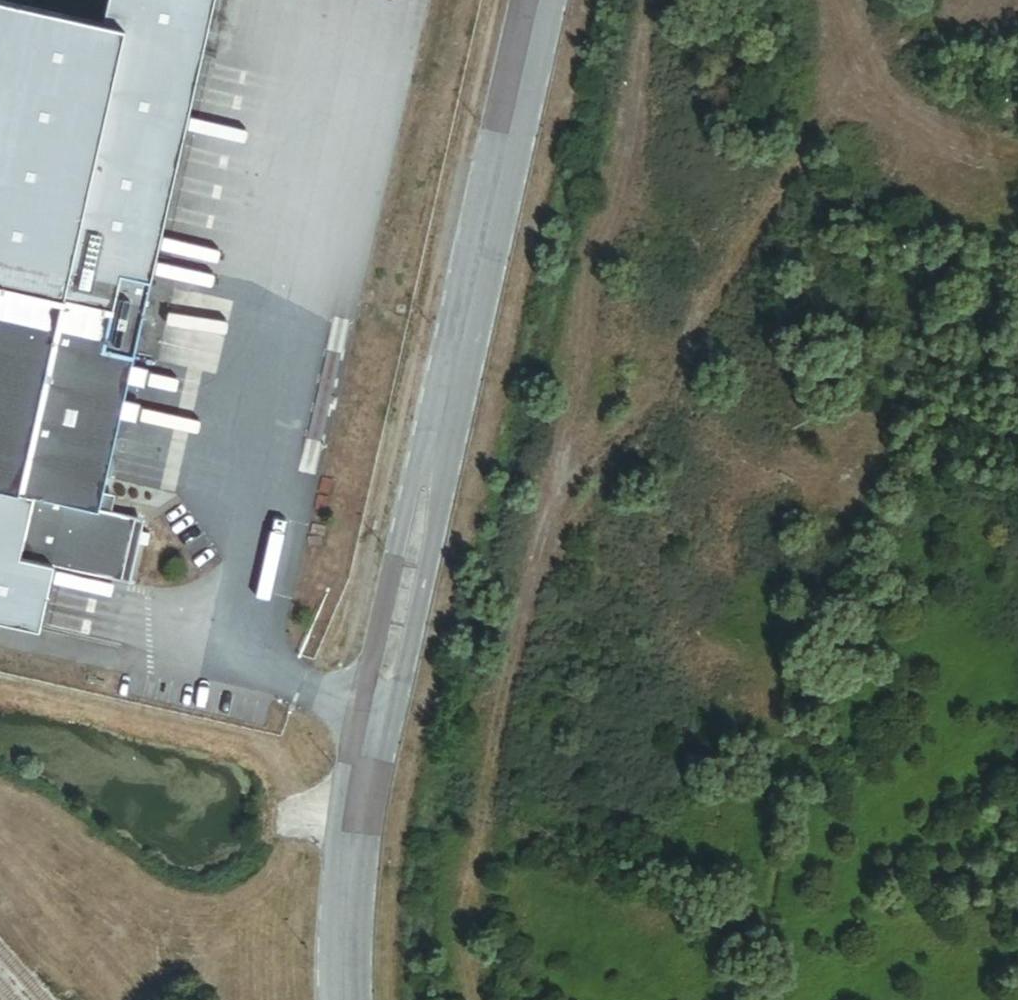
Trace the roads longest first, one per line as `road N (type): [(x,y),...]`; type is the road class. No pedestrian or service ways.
road 1 (track): [(477,999),(475,869),(494,740),(597,299),(643,47)]

